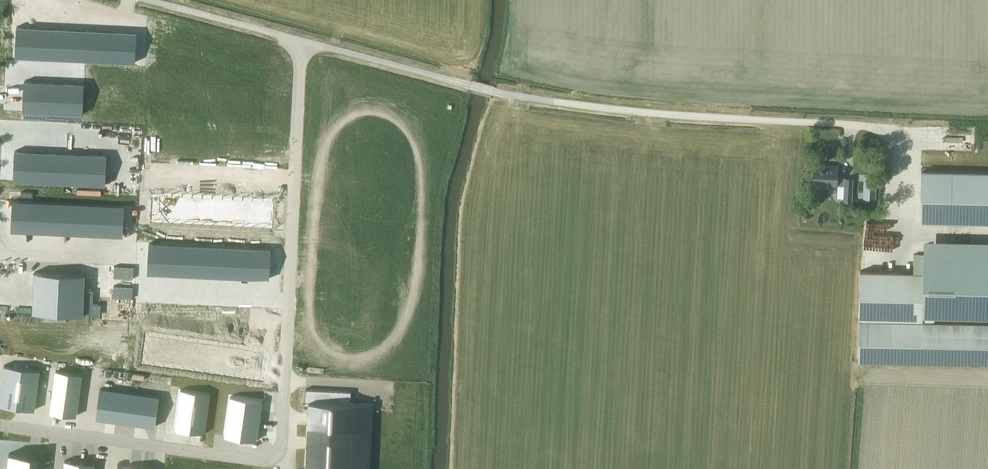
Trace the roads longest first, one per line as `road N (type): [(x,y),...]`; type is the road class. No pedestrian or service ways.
road 1 (unclassified): [(305,42),(279,452),(256,462),(0,427)]
road 2 (residential): [(471,85),(305,42)]
road 3 (residential): [(305,42),(151,0)]

